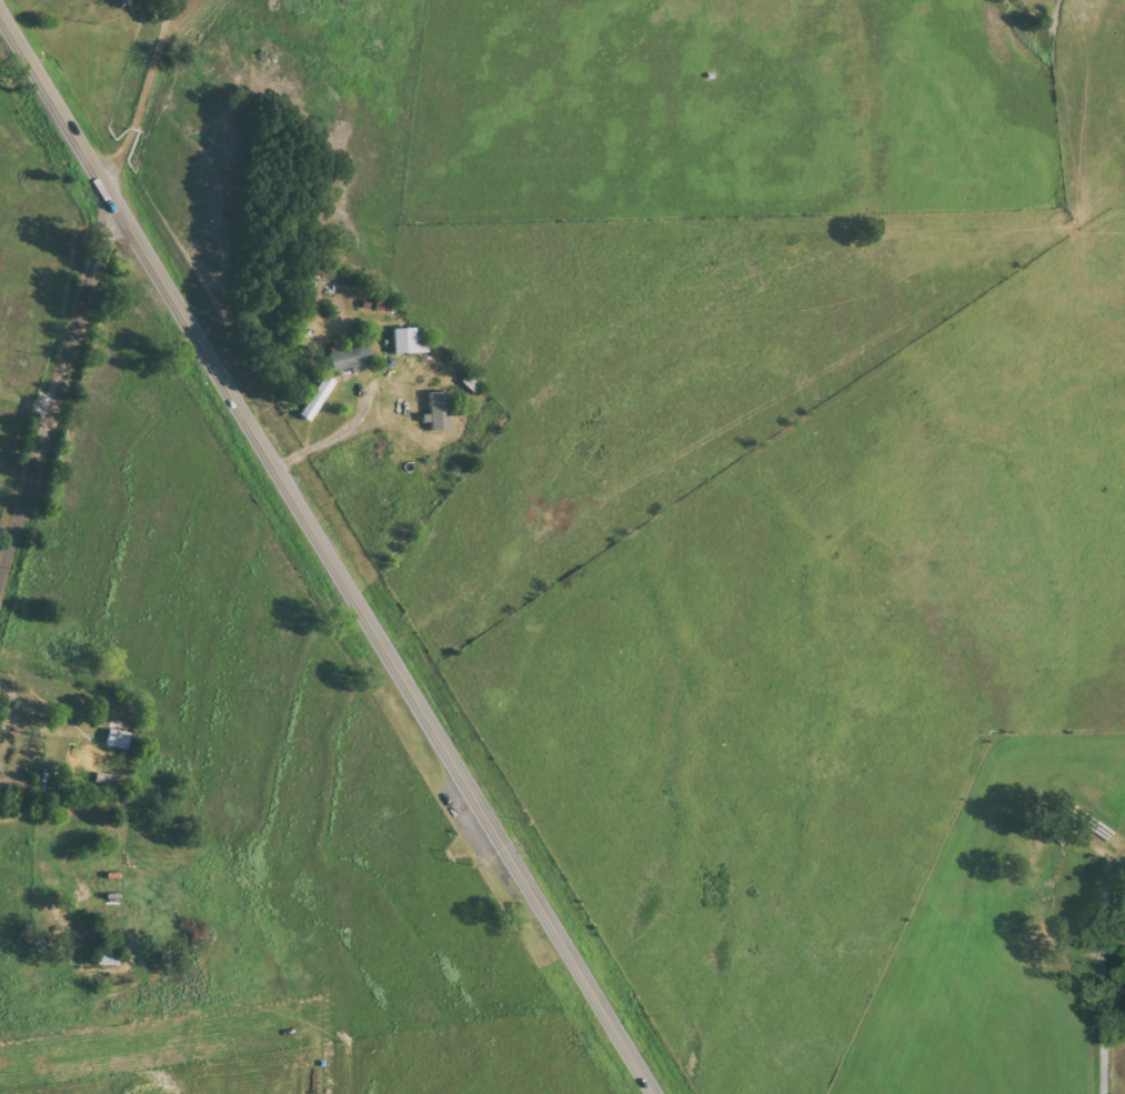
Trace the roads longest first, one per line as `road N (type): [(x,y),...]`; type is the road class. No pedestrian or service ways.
road 1 (secondary): [(652,1093),(0,12)]
road 2 (residential): [(0,600),(119,209)]

